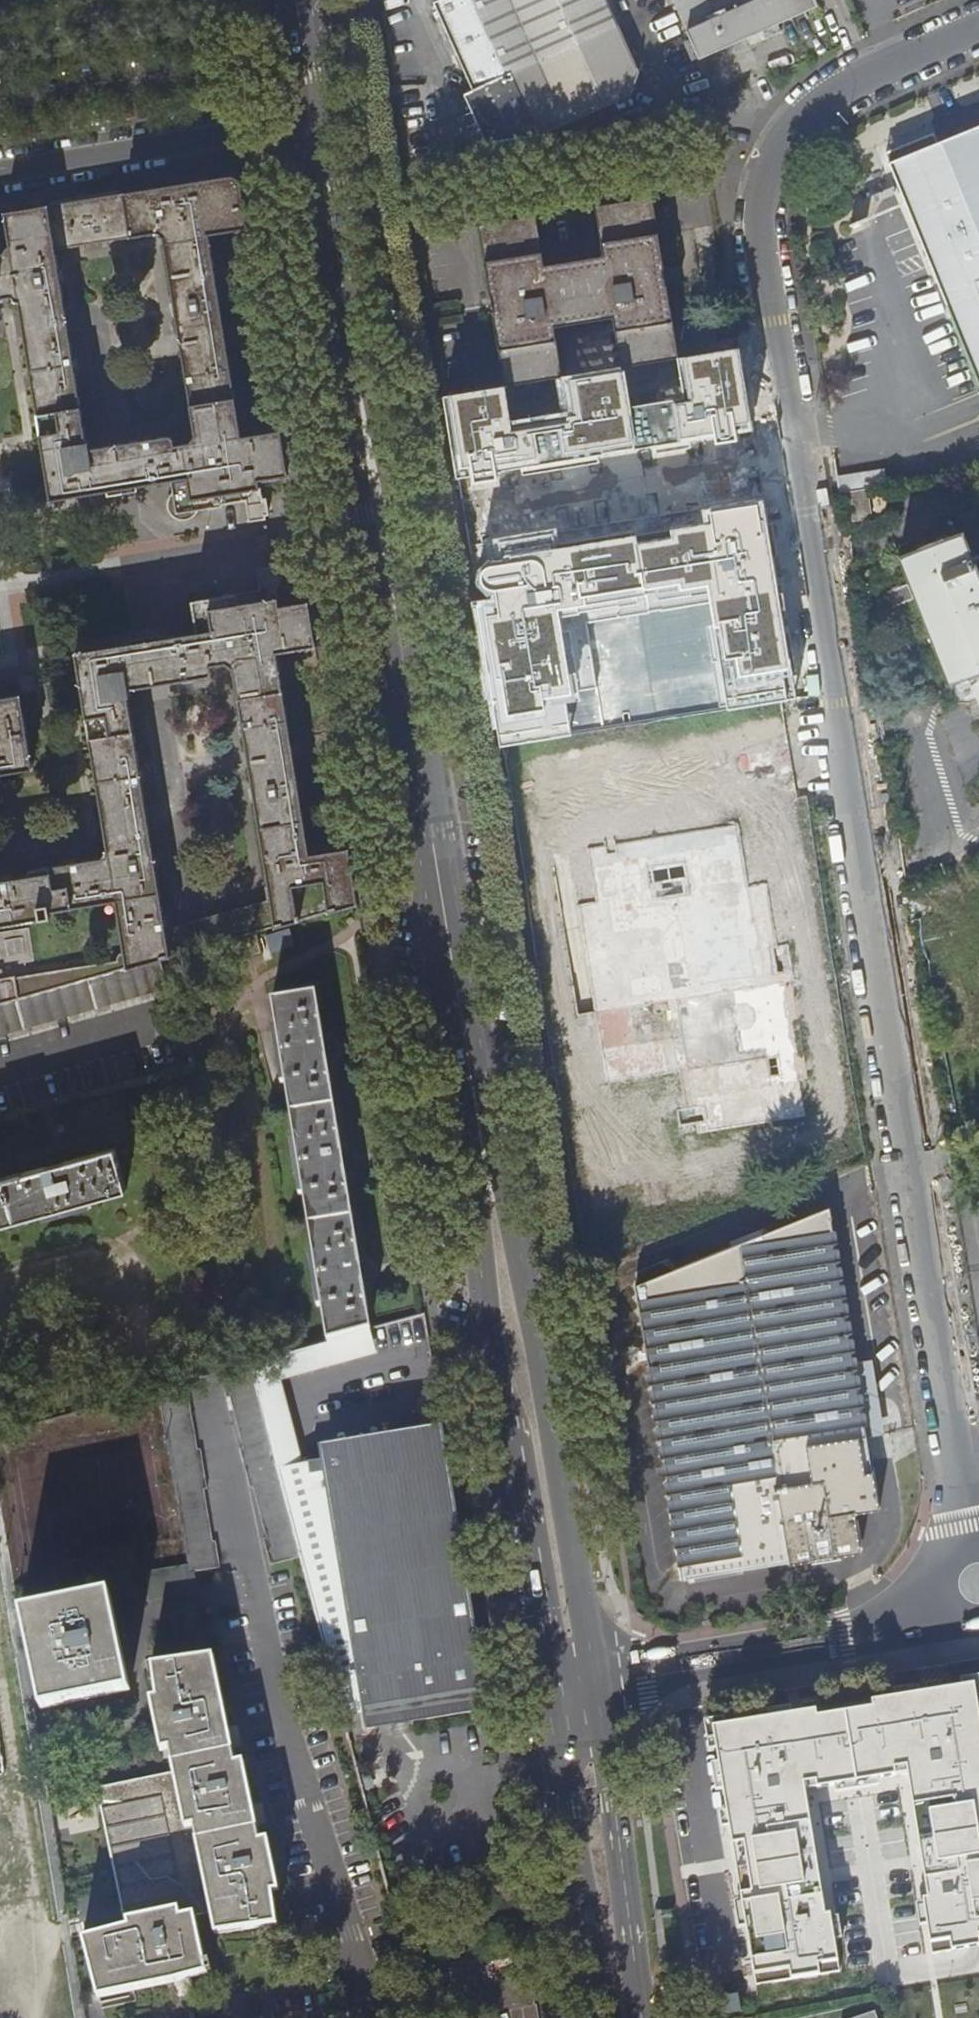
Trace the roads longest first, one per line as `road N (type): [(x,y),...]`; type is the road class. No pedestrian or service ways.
road 1 (unclassified): [(978,28),(824,98),(769,169),(759,263),(899,1110)]
road 2 (primary): [(317,123),(467,1045)]
road 3 (primary): [(589,1675),(506,1177),(467,1045)]
road 4 (primary): [(467,1045),(474,1190),(549,1679)]
road 5 (unclassified): [(978,1581),(899,1110)]
road 6 (unclassified): [(255,1590),(377,2017)]
road 7 (primary): [(647,2017),(589,1675)]
road 8 (unclassified): [(317,123),(0,173)]
road 9 (primary): [(549,1679),(598,1979)]
road 10 (tertiary): [(978,1581),(848,1640),(697,1666)]
road 11 (unclassified): [(381,2017),(598,1979)]
road 12 (unclassified): [(206,1387),(255,1590)]
road 13 (unclassified): [(255,1590),(154,1610),(130,1645)]
road 14 (primary): [(296,0),(317,123)]

